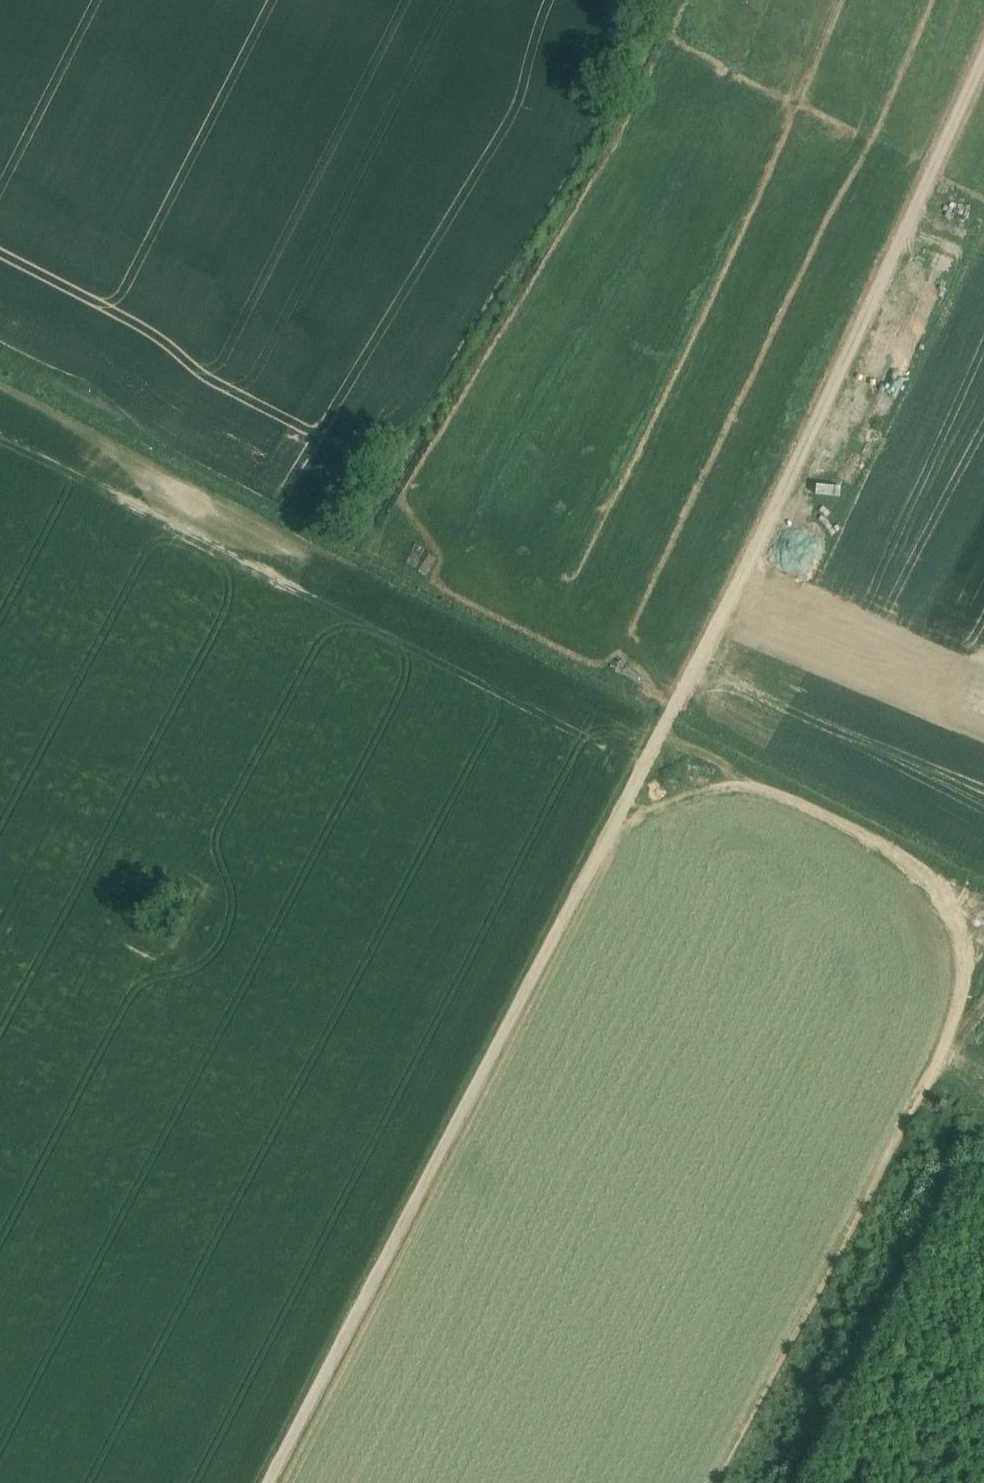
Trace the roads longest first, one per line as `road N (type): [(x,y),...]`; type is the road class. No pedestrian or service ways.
road 1 (track): [(275,1482),(674,720),(983,69)]
road 2 (track): [(0,348),(124,412)]

